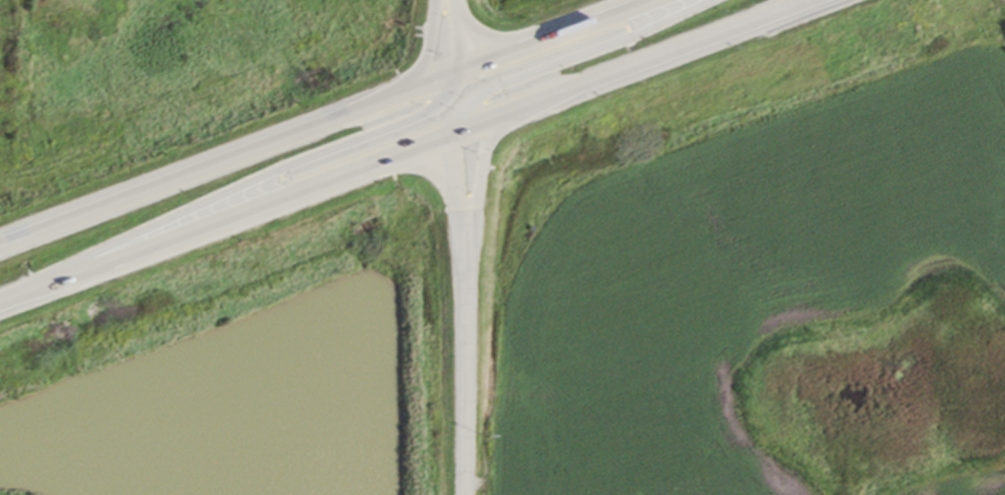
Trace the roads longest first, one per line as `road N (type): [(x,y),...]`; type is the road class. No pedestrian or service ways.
road 1 (trunk): [(0,298),(501,118)]
road 2 (trunk): [(462,75),(0,246)]
road 3 (trunk): [(40,283),(89,251),(274,169),(431,110),(452,97),(462,75)]
road 4 (trunk): [(501,118),(805,0)]
road 5 (trunk): [(704,0),(465,100),(445,136)]
road 6 (residential): [(463,242),(463,494)]
road 7 (trunk): [(662,0),(462,75)]
road 8 (residential): [(463,242),(486,135),(501,118)]

